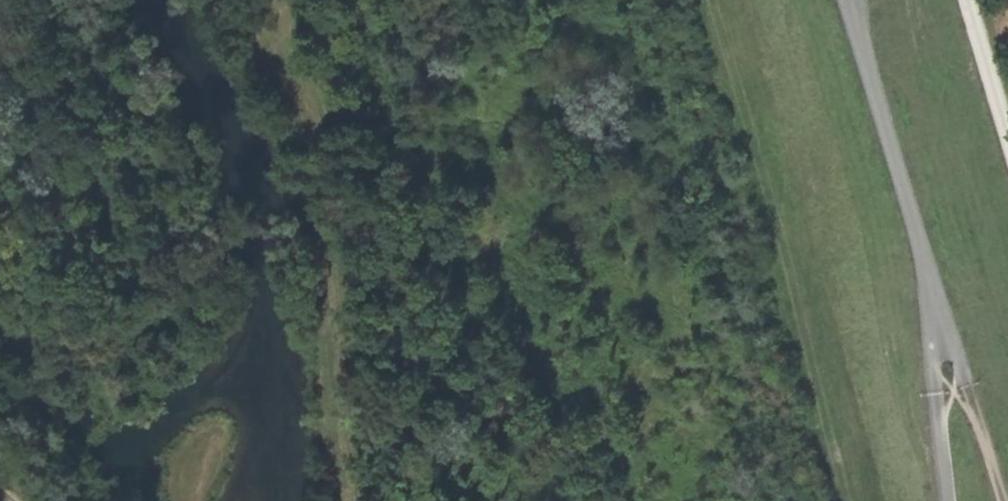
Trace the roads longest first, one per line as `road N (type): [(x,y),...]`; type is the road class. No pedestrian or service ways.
road 1 (track): [(265,0),(288,59),(309,154),(347,500)]
road 2 (track): [(933,283),(849,4)]
road 3 (track): [(933,283),(1003,500)]
road 4 (track): [(949,500),(929,328),(933,283)]
road 5 (track): [(1007,133),(967,0)]

